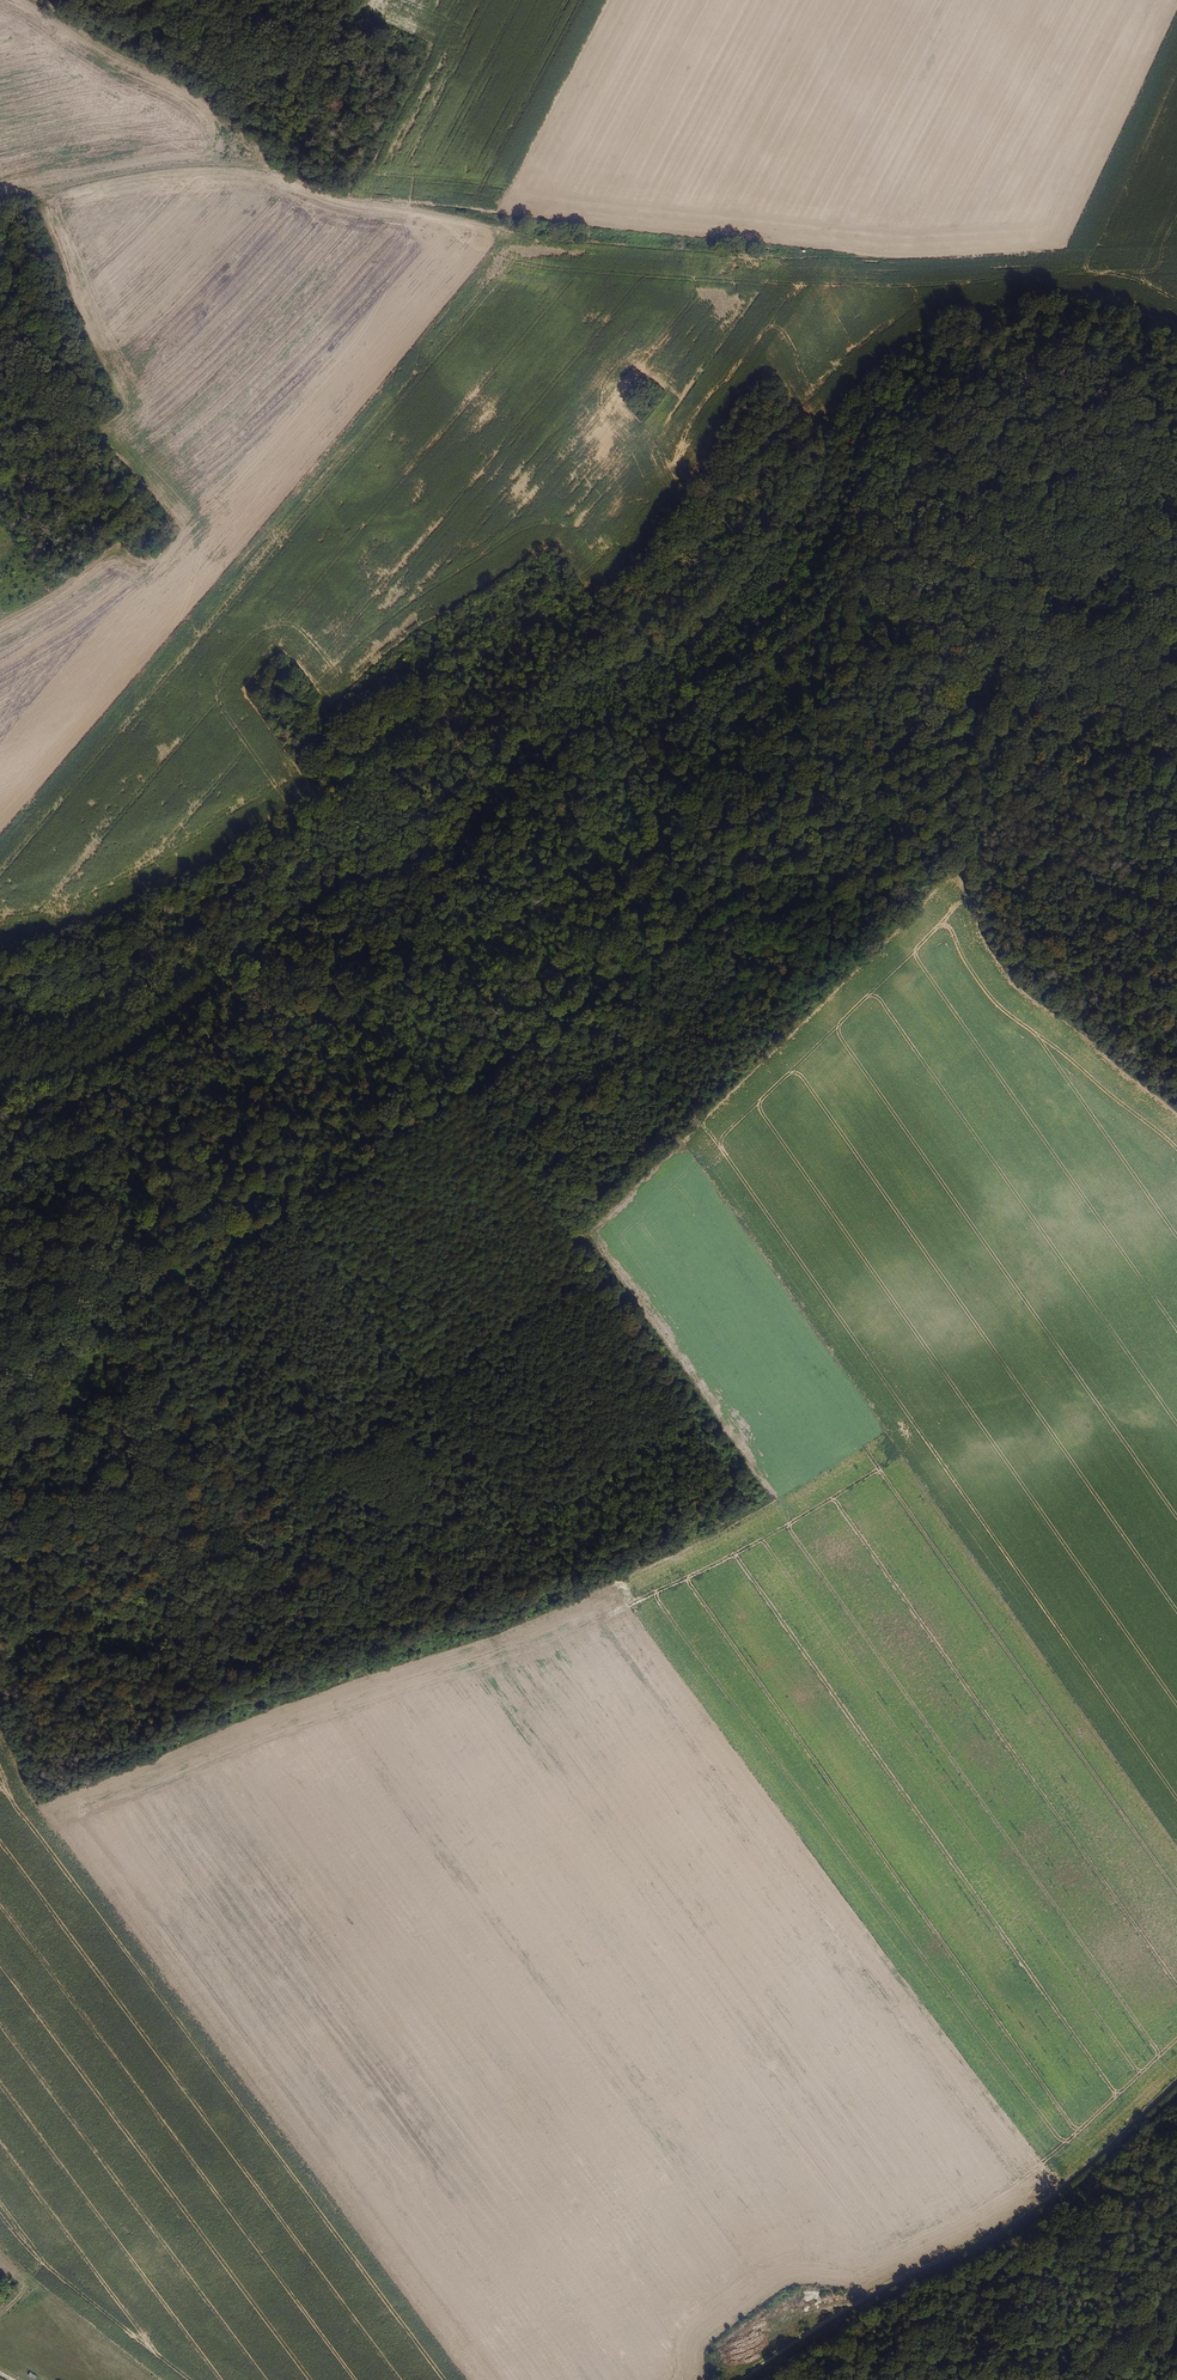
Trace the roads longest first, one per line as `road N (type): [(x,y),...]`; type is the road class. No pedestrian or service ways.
road 1 (track): [(0,1457),(59,1416),(113,1329),(159,1284),(321,1184),(947,743),(1080,612),(1176,596)]
road 2 (track): [(1176,2082),(1026,2215),(866,2298),(750,2379)]
road 3 (track): [(285,174),(188,344),(114,418),(0,454)]
road 4 (track): [(35,0),(113,54),(209,96),(266,161)]
road 5 (track): [(0,204),(161,167),(266,161)]
road 6 (track): [(266,161),(338,193),(488,210)]

